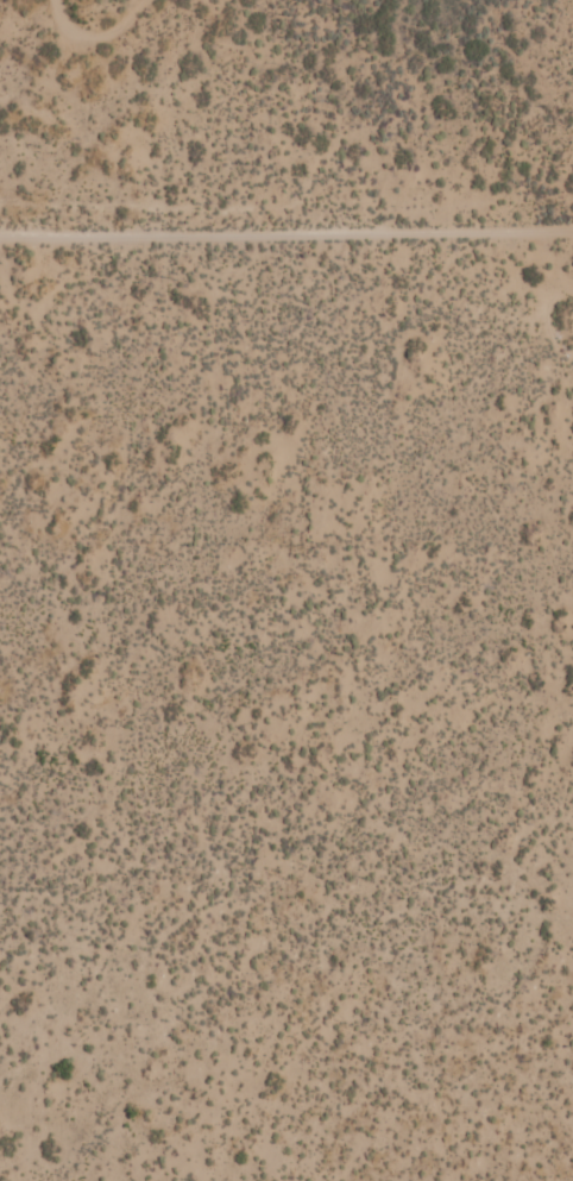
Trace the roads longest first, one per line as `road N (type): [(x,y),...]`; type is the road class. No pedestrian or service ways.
road 1 (residential): [(572,229),(0,233)]

